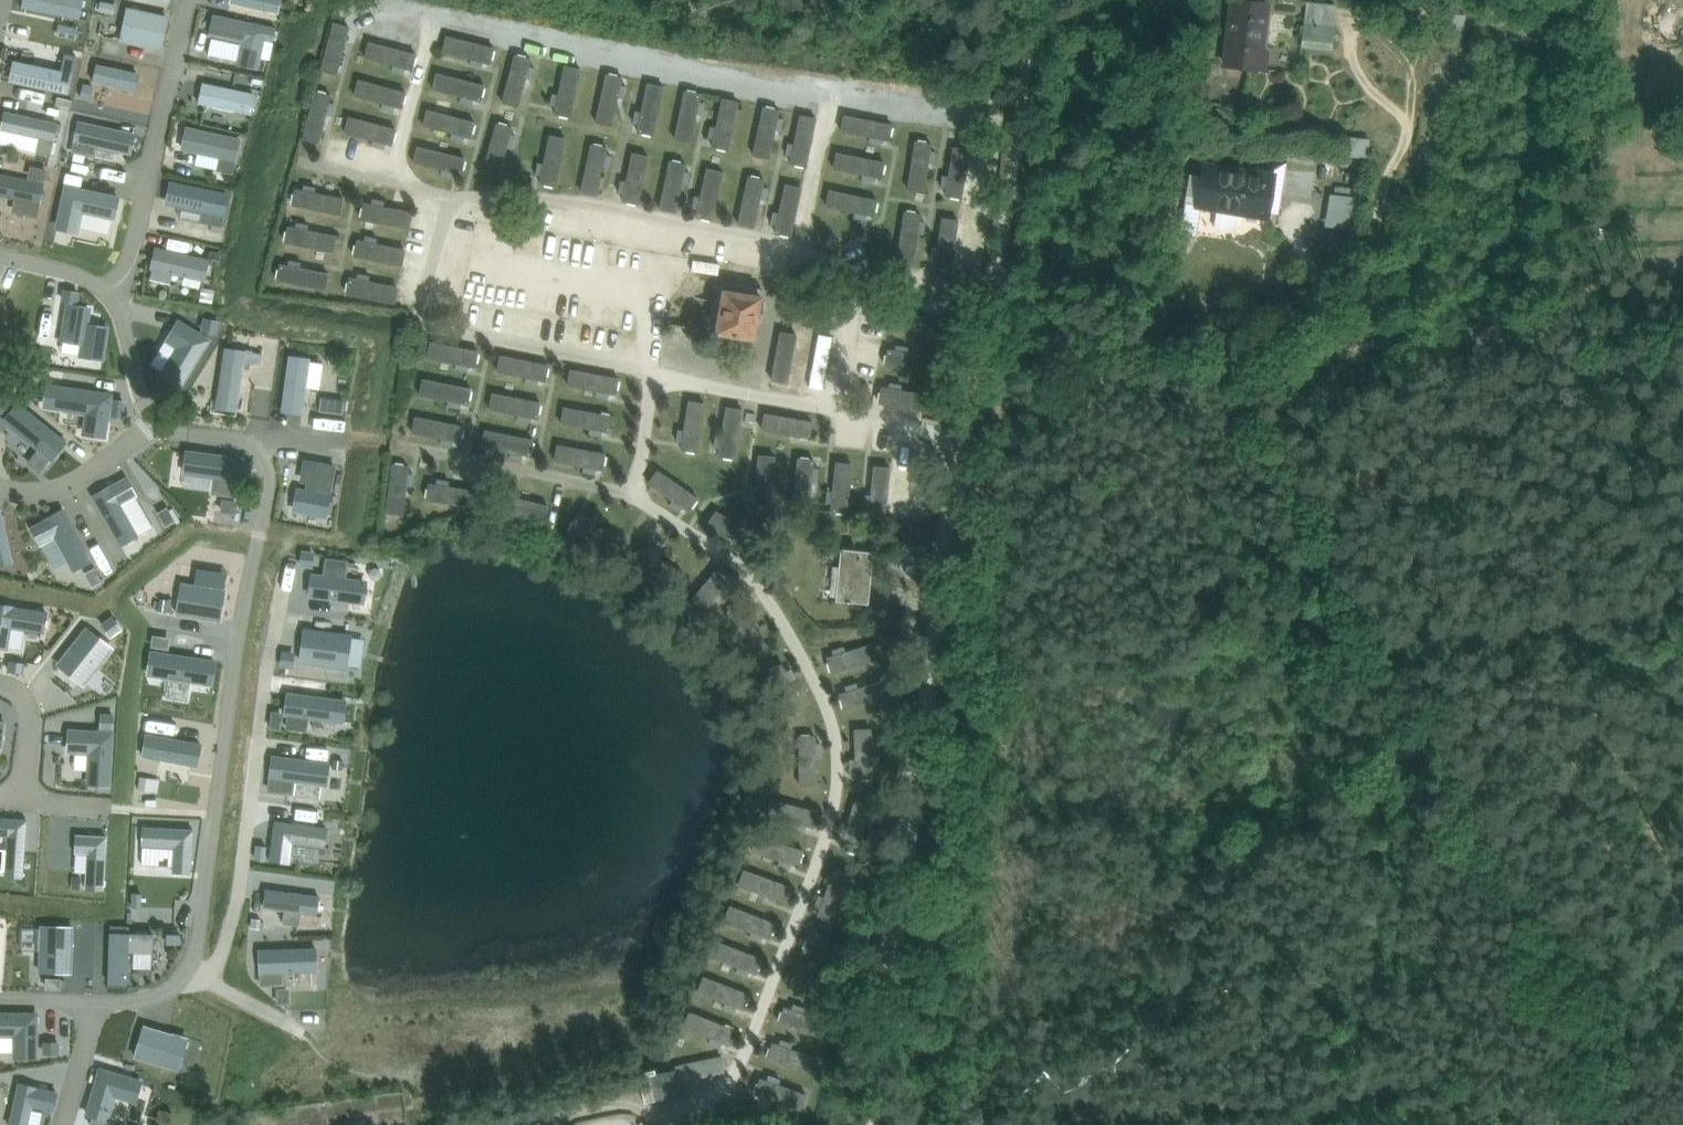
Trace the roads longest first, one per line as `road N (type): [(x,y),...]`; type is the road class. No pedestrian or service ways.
road 1 (track): [(869,1124),(965,430)]
road 2 (track): [(1682,1010),(1547,1056),(1109,1124)]
road 3 (track): [(1441,761),(1217,342)]
road 4 (track): [(965,430),(1036,0)]
road 5 (track): [(985,332),(1371,350)]
road 6 (unclassified): [(1371,350),(1682,311)]

